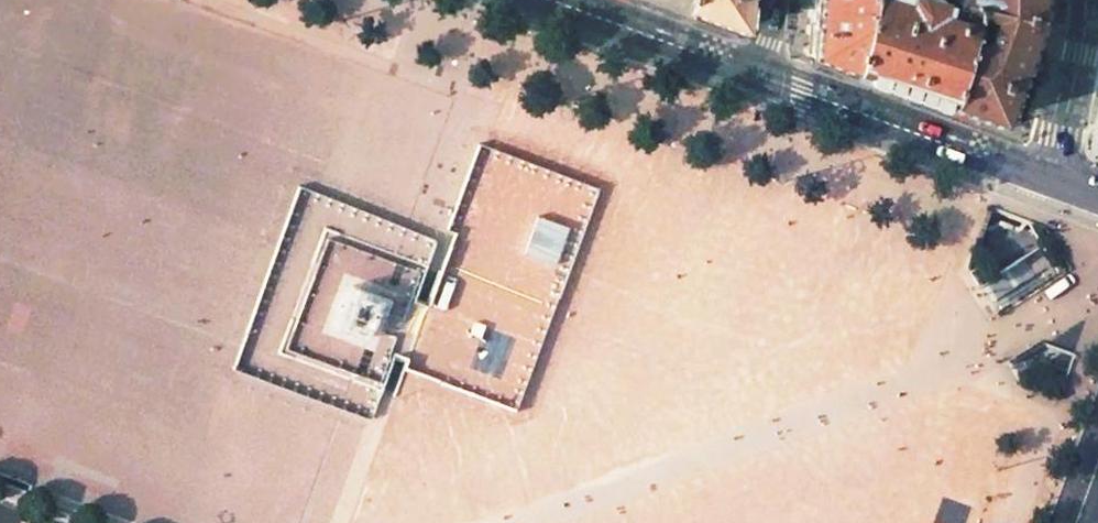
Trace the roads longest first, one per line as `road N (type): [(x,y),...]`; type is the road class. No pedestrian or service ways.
road 1 (primary): [(1046,170),(760,68)]
road 2 (primary): [(760,68),(570,0)]
road 3 (residential): [(1046,170),(1084,39),(1085,0)]

